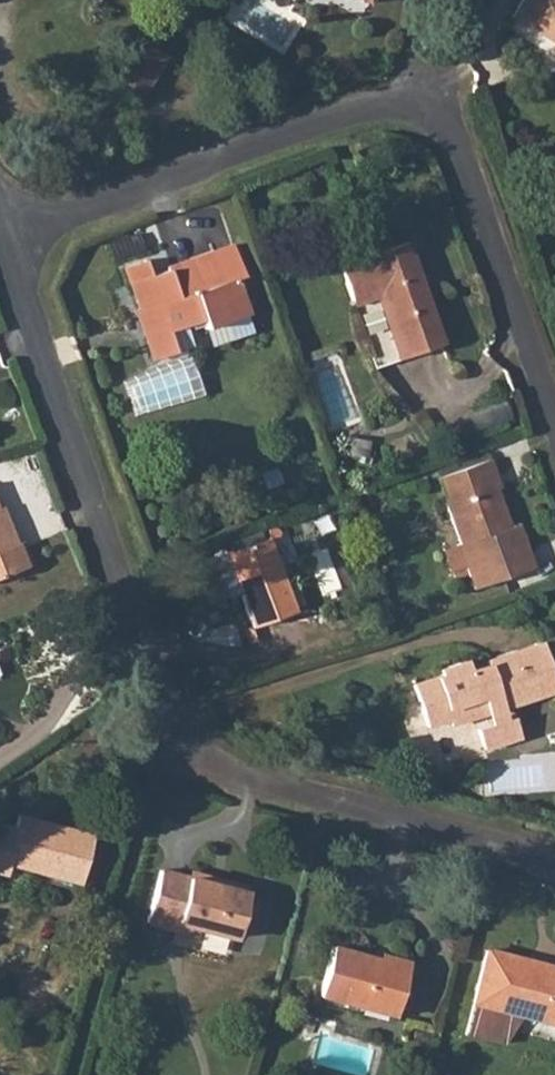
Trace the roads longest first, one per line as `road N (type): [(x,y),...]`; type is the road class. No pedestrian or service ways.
road 1 (residential): [(2,238),(387,106),(423,108),(454,131),(554,421)]
road 2 (residential): [(174,721),(2,238)]
road 3 (residential): [(554,858),(224,773),(174,721)]

